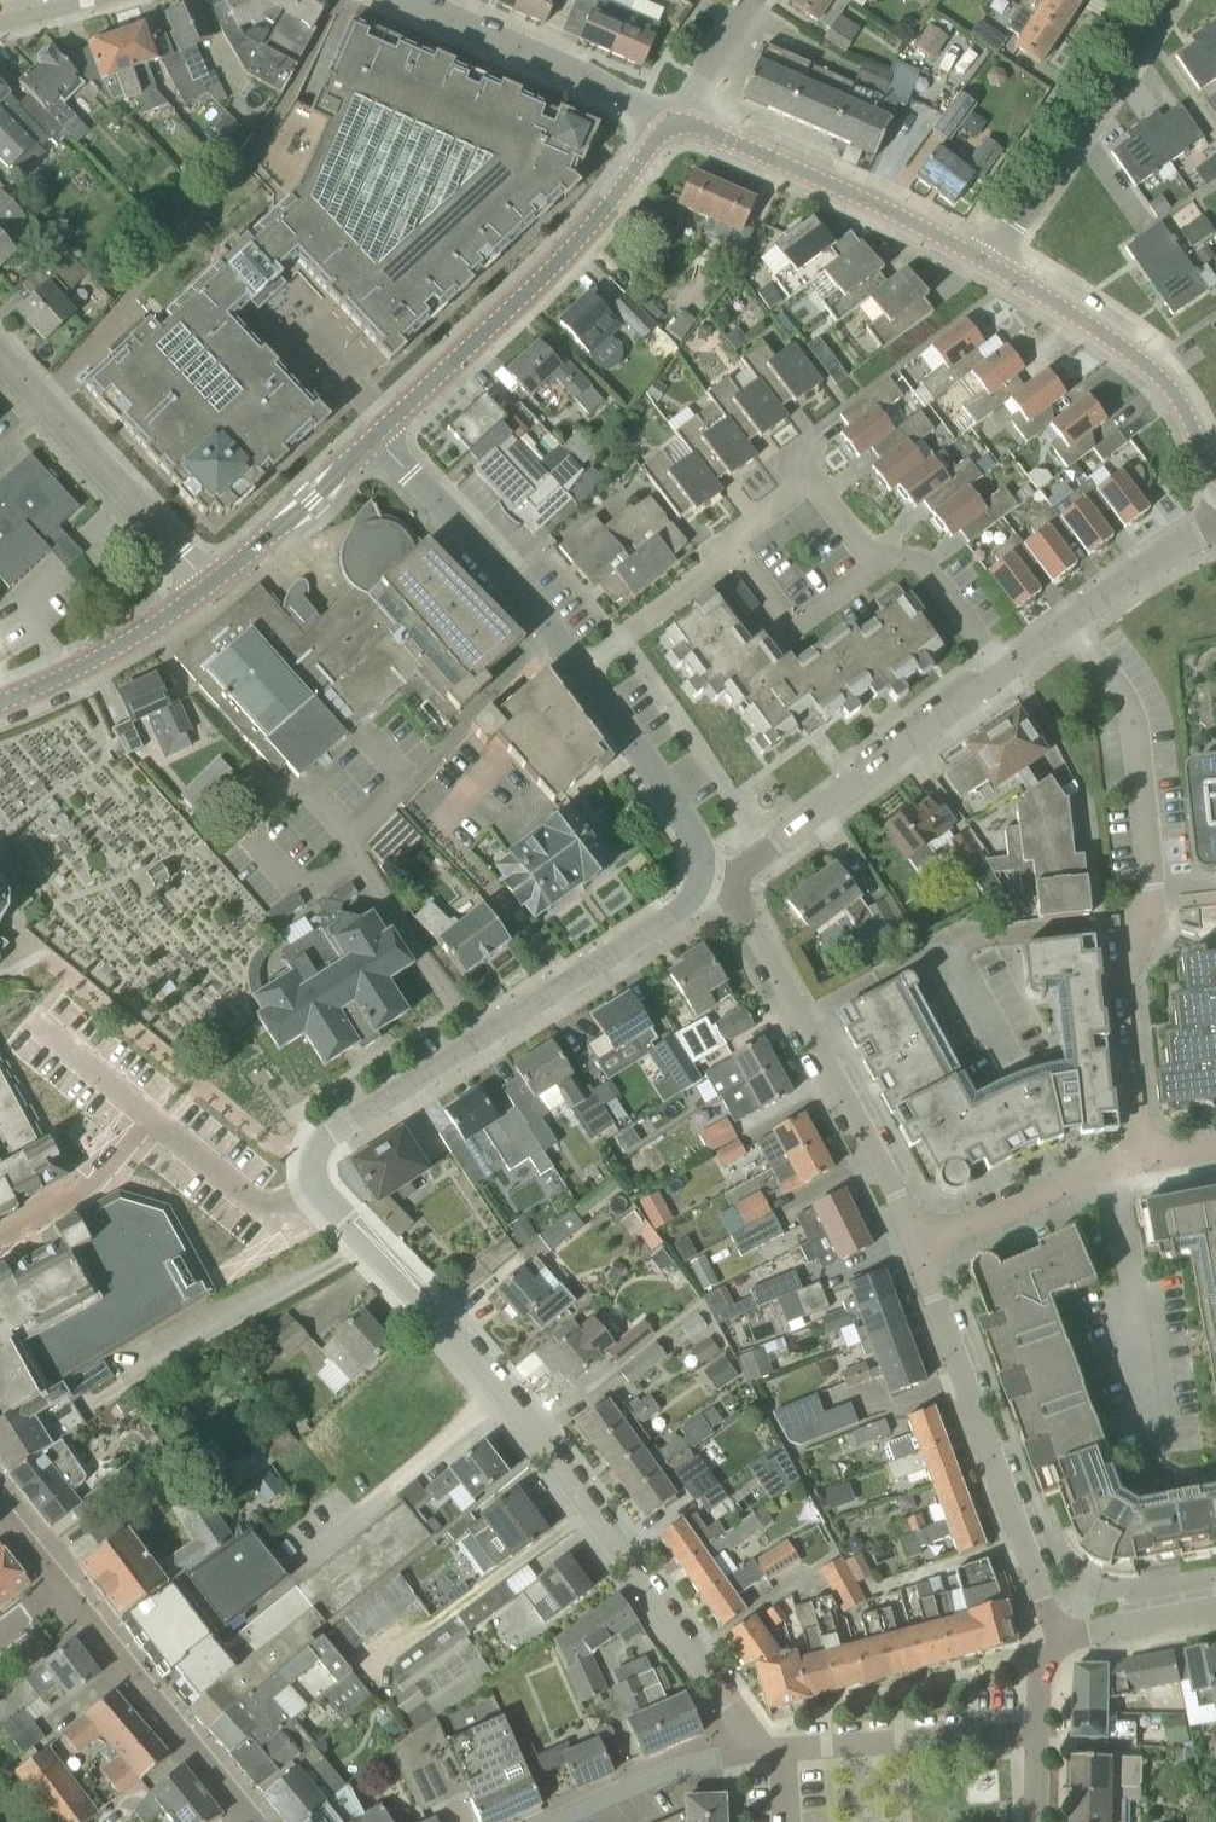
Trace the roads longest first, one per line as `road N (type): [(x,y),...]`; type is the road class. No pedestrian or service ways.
road 1 (residential): [(755,1754),(747,1727),(505,1394),(326,1196)]
road 2 (residential): [(999,674),(932,572),(872,547),(810,491),(790,495),(724,547),(586,673)]
road 3 (residential): [(1152,1161),(1130,974),(1153,906),(1136,734),(1131,709),(1072,625)]
road 4 (residential): [(326,1196),(311,1163),(324,1140),(723,878)]
road 5 (residential): [(380,436),(561,260),(677,118)]
road 6 (residential): [(0,1244),(96,1184),(145,1115),(280,1220),(326,1196)]
road 7 (residential): [(1065,1639),(918,1247)]
road 8 (residential): [(918,1247),(723,878)]
road 9 (residential): [(989,261),(677,118)]
road 10 (residential): [(723,878),(999,674)]
road 11 (residential): [(1215,478),(1165,382),(989,261)]
road 12 (unclassified): [(211,588),(0,354)]
road 13 (residential): [(586,673),(380,436)]
road 14 (residential): [(989,261),(1163,0)]
road 15 (unclassified): [(255,1821),(56,1582)]
road 16 (unclassified): [(677,118),(409,0)]
road 17 (residential): [(755,1754),(1038,1738)]
road 18 (residential): [(1152,1161),(1093,1173),(918,1247)]
road 19 (residential): [(723,878),(586,673)]
road 20 (residential): [(0,704),(61,682),(211,588)]
road 21 (residential): [(211,588),(380,436)]
road 22 (residential): [(559,1821),(665,1775),(755,1754)]
road 23 (residential): [(1072,625),(1215,520)]
road 24 (residential): [(1065,1639),(1215,1609)]
road 25 (residential): [(677,118),(755,0)]

